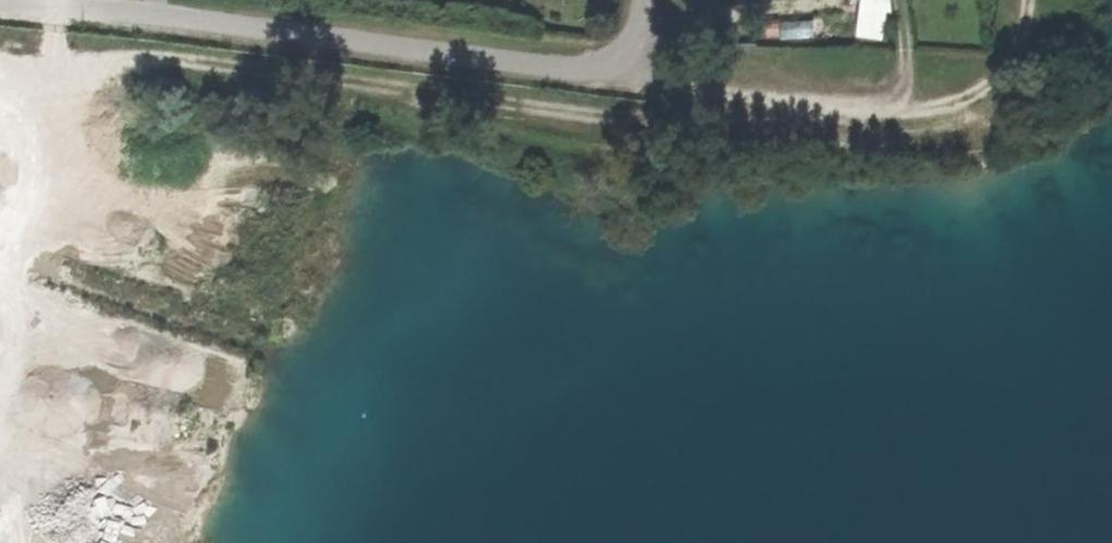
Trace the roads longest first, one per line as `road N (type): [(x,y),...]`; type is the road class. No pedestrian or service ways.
road 1 (track): [(0,174),(10,146),(94,73),(138,60),(671,120),(786,107),(940,116),(991,92),(1017,46),(1023,0)]
road 2 (track): [(618,67),(786,107)]

